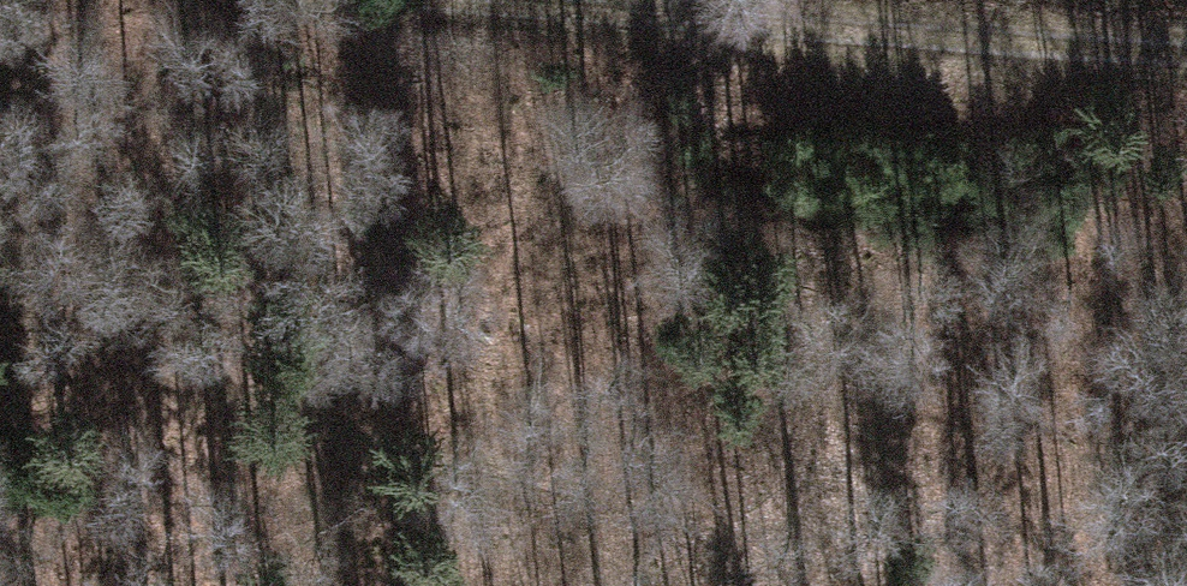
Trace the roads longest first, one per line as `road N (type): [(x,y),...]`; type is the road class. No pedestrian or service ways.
road 1 (track): [(804,585),(749,549),(227,428),(0,332)]
road 2 (track): [(551,0),(1186,48)]

